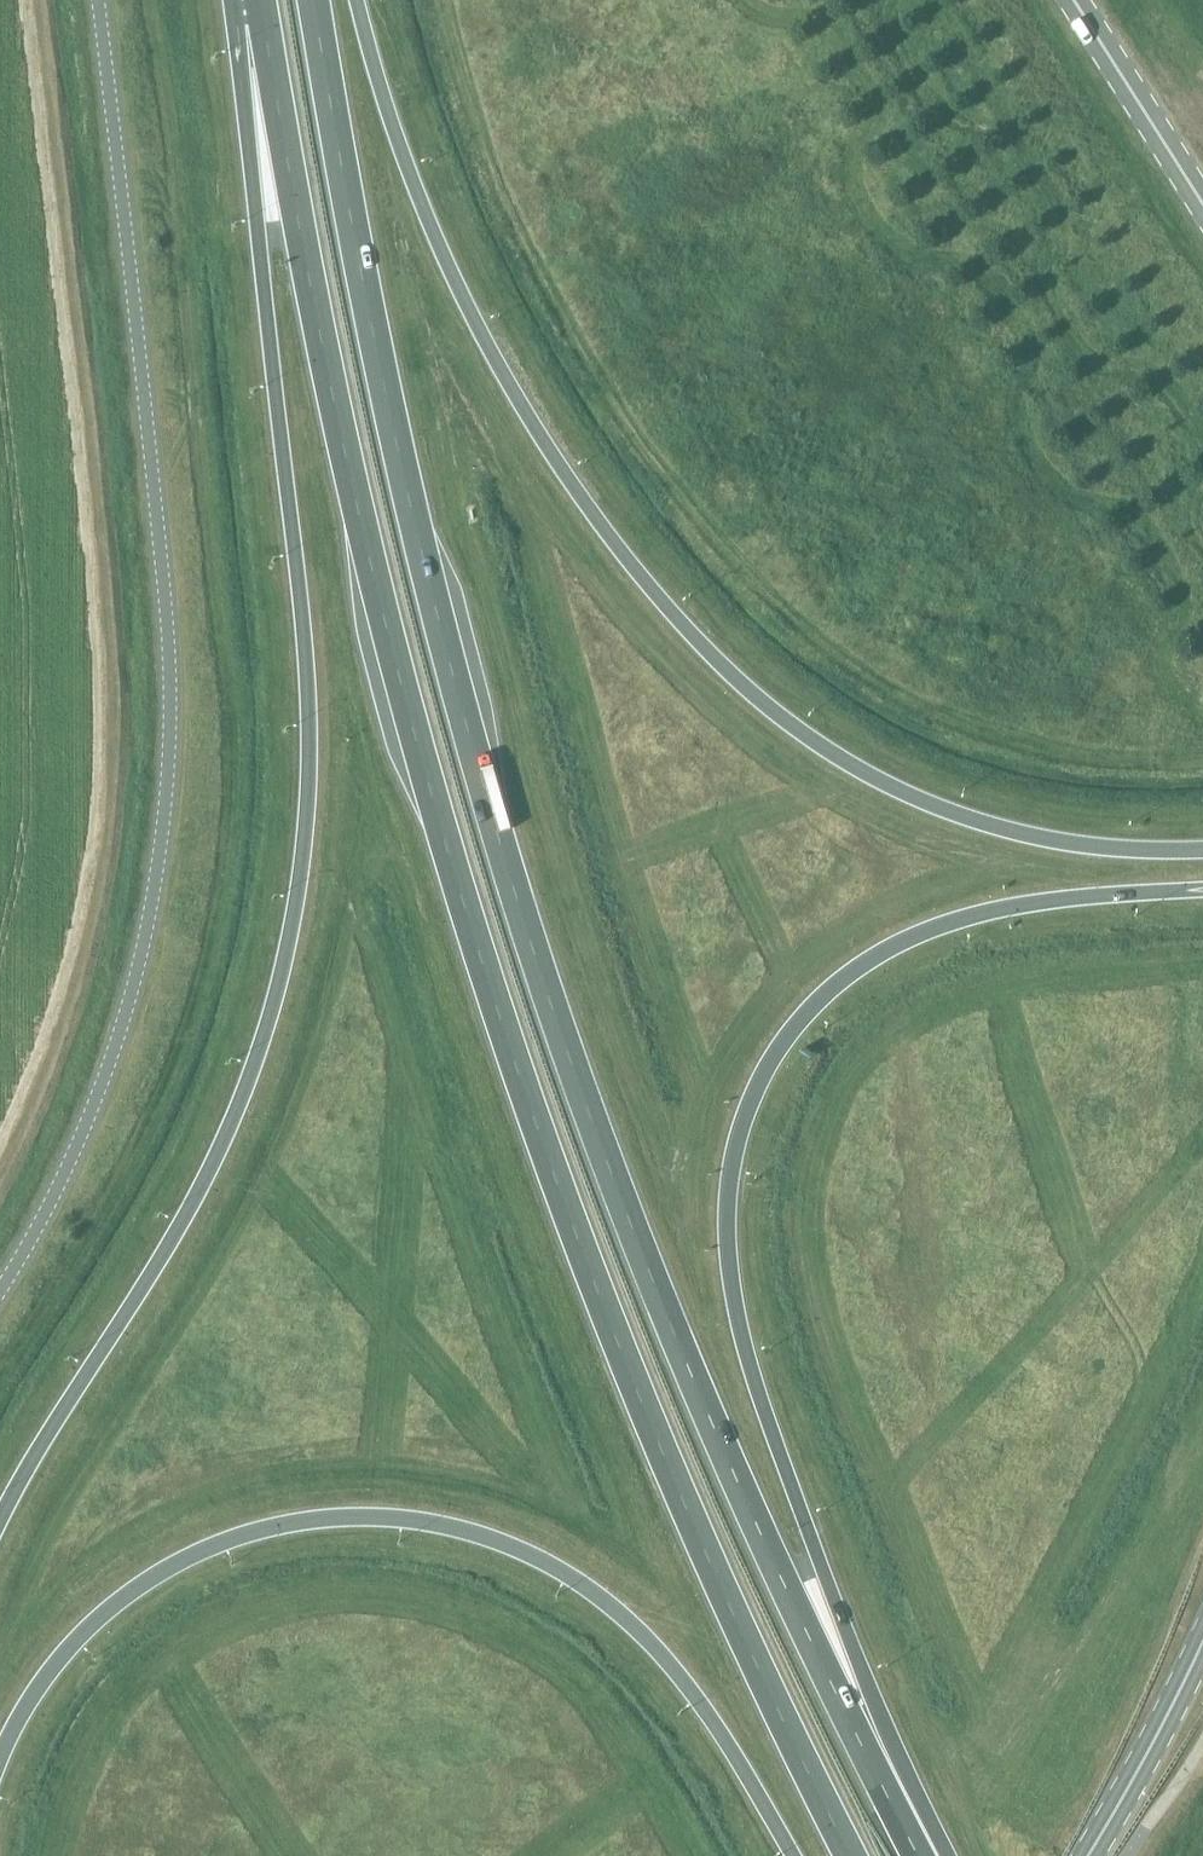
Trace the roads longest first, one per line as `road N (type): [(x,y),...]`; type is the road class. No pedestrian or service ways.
road 1 (trunk): [(918,1855),(740,1490),(545,992),(464,716),(383,387),(312,0)]
road 2 (trunk): [(260,16),(347,467),(486,977),(593,1282),(676,1489),(851,1855)]
road 3 (trunk): [(260,16),(262,269),(307,672),(309,774),(296,893),(272,1002),(229,1126),(175,1233),(0,1517)]
road 4 (trunk): [(948,1855),(869,1690),(751,1372),(732,1297),(726,1213),(742,1123),(798,1021),(887,947),(1004,906),(1202,889)]
road 5 (unclassified): [(0,1286),(60,1181),(116,1038),(150,911),(166,781),(168,638),(99,0)]
road 6 (trunk): [(1202,849),(1078,844),(931,804),(823,747),(717,661),(602,527),(507,381),(423,209),(356,0)]
road 7 (trunk): [(0,1757),(35,1690),(75,1640),(168,1567),(290,1522),(411,1518),(538,1558),(640,1632),(719,1732),(792,1855)]
road 8 (secondary): [(1086,1855),(1202,1641)]
road 9 (unclassified): [(1073,0),(1202,205)]

